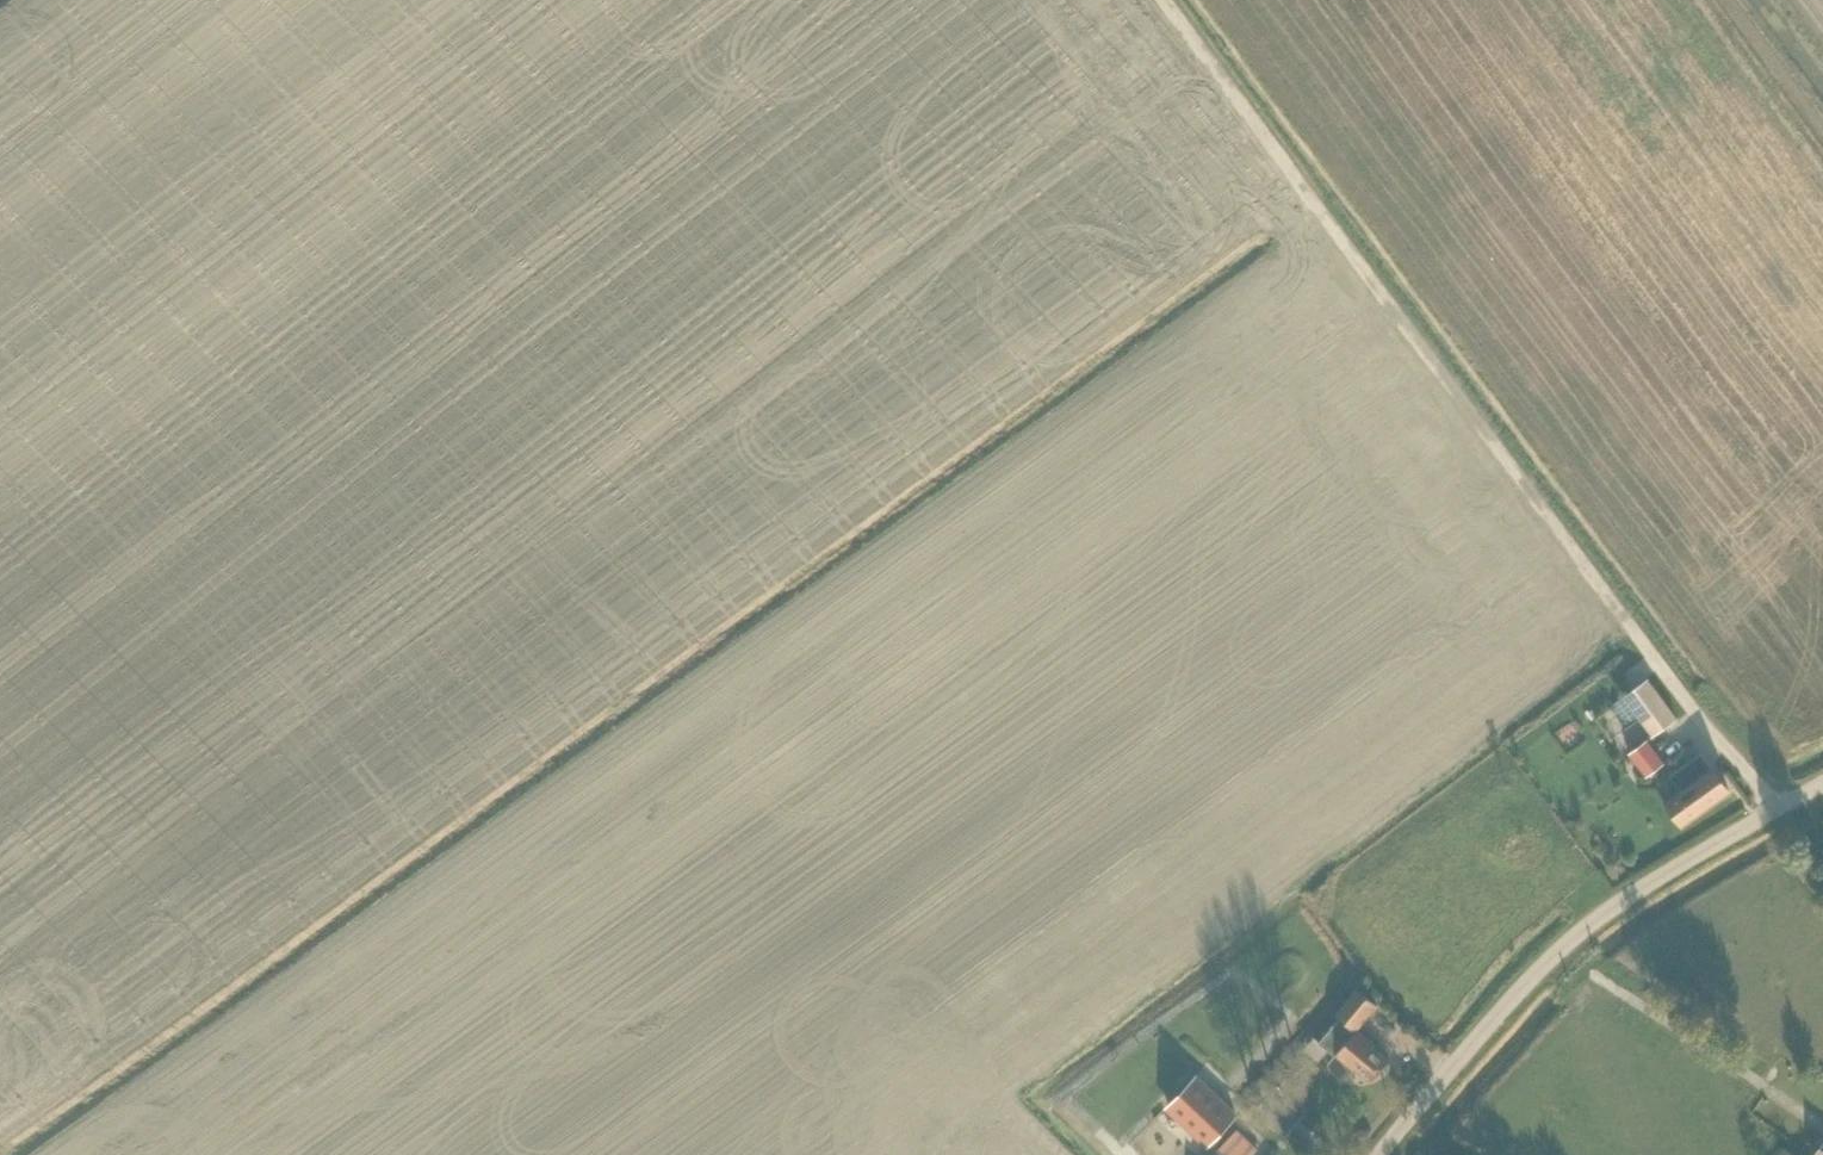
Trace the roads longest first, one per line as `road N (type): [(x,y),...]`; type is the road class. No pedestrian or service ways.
road 1 (track): [(1778,807),(1702,719),(1169,0)]
road 2 (unclassified): [(1822,784),(1632,896),(1542,967),(1382,1154)]

